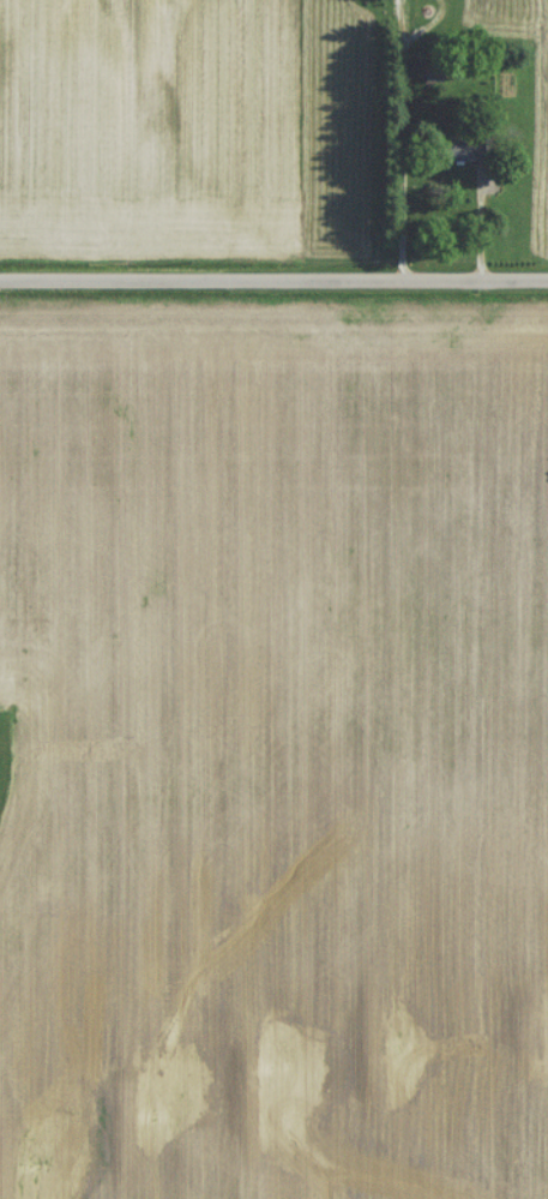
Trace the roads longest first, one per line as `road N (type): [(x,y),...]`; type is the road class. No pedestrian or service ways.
road 1 (tertiary): [(547,272),(0,279)]

